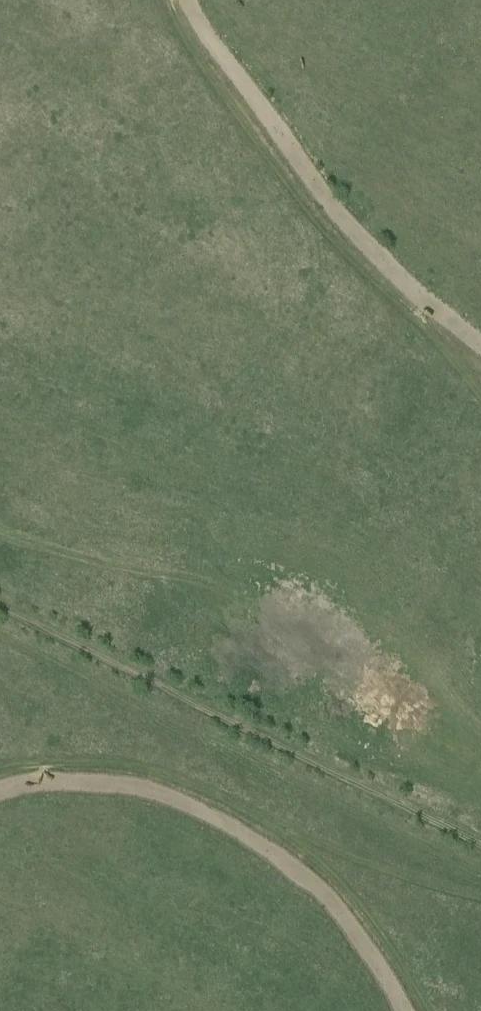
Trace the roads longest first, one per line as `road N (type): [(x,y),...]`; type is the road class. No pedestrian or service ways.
road 1 (track): [(0,608),(480,847)]
road 2 (track): [(480,397),(252,141),(199,68),(166,0)]
road 3 (track): [(480,899),(360,859),(146,765),(93,758),(0,765)]
road 4 (track): [(428,1010),(362,902),(289,830)]

